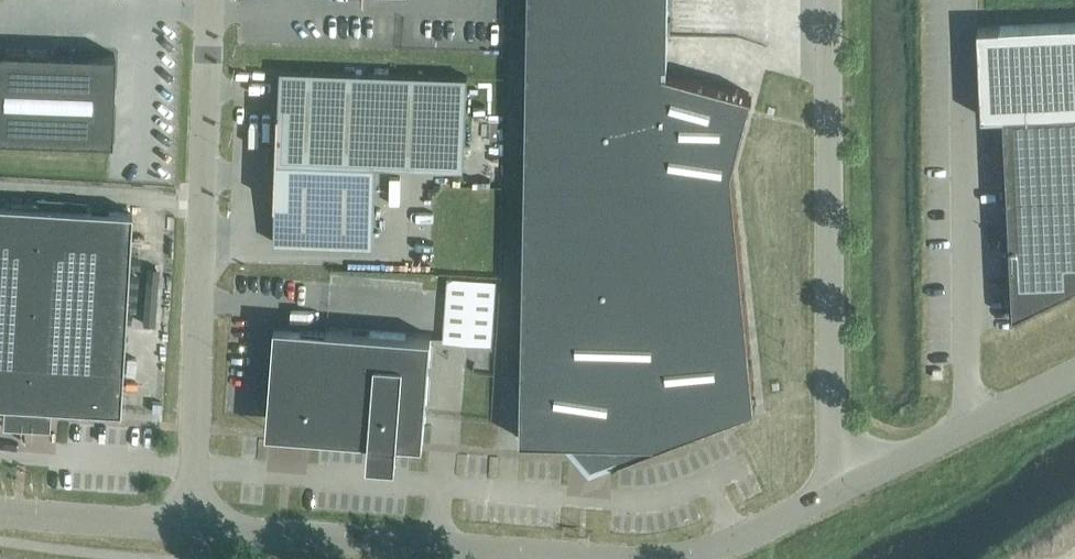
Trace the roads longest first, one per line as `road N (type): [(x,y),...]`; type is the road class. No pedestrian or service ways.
road 1 (unclassified): [(187,529),(212,0)]
road 2 (unclassified): [(828,0),(831,418),(855,483)]
road 3 (unclassified): [(571,558),(187,529)]
road 4 (unclassified): [(1074,375),(855,483)]
road 5 (unclassified): [(187,529),(0,514)]
road 6 (unclassified): [(855,483),(692,558)]

